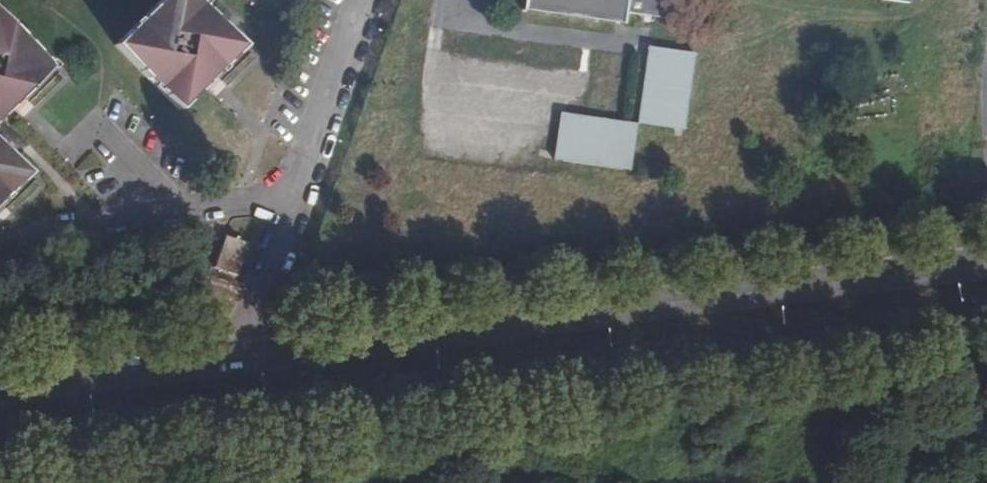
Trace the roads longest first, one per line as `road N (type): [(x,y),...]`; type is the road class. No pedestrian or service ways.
road 1 (primary): [(0,441),(986,315)]
road 2 (primary): [(986,262),(235,356)]
road 3 (residential): [(354,0),(235,356)]
road 4 (primary): [(235,356),(0,387)]

